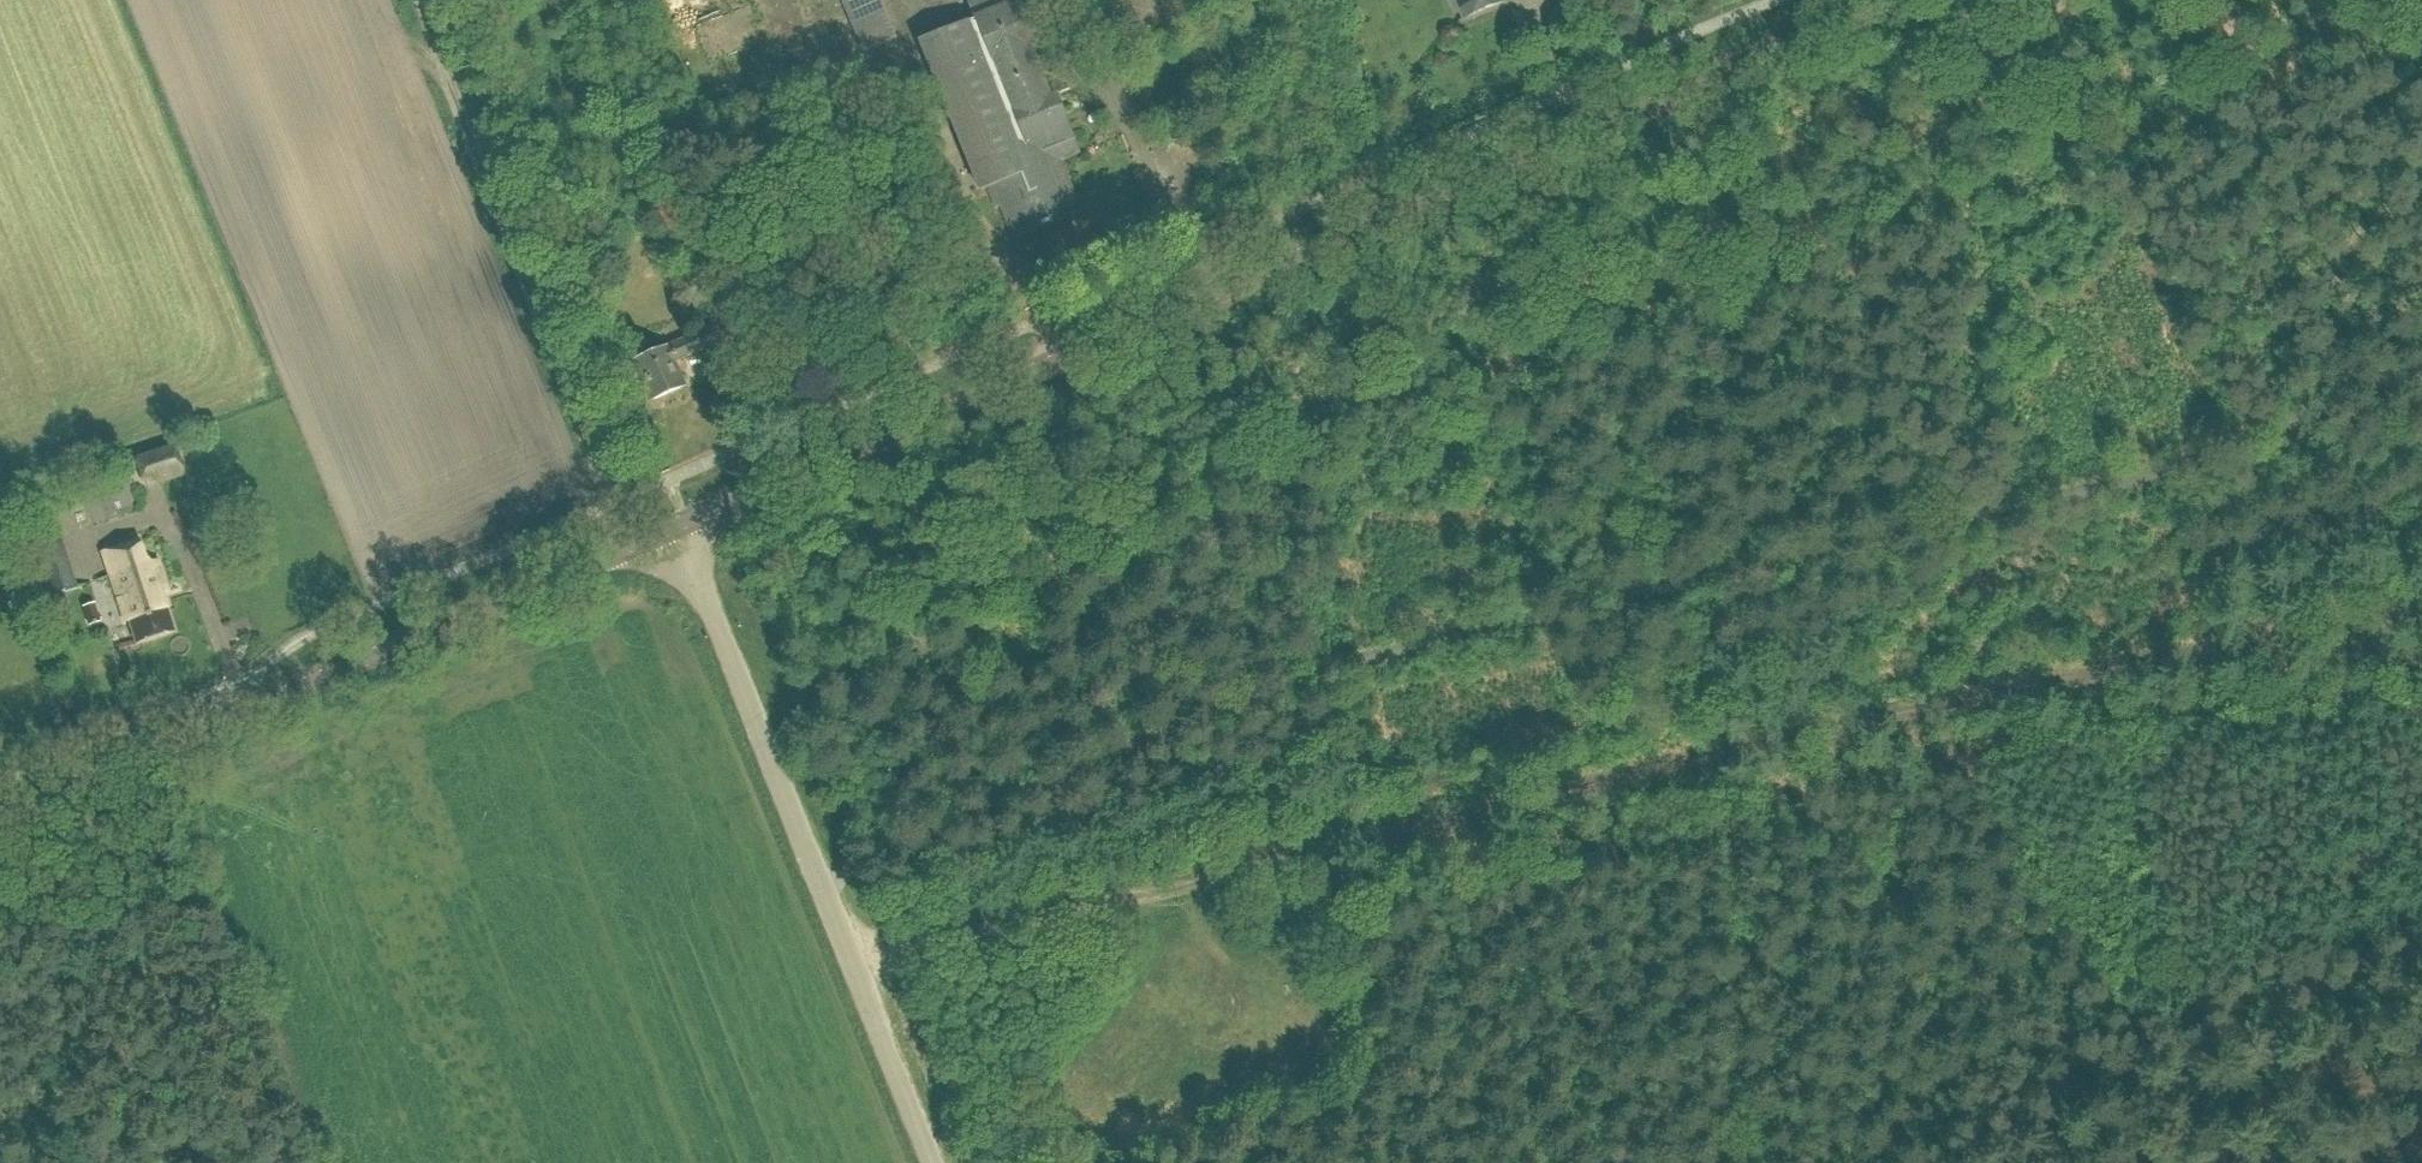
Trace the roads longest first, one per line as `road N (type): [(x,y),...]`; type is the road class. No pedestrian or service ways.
road 1 (track): [(852,964),(1572,789),(2421,613)]
road 2 (tertiary): [(685,523),(1897,0)]
road 3 (tertiary): [(0,817),(685,523)]
road 4 (unclassified): [(936,1162),(821,887),(685,523)]

